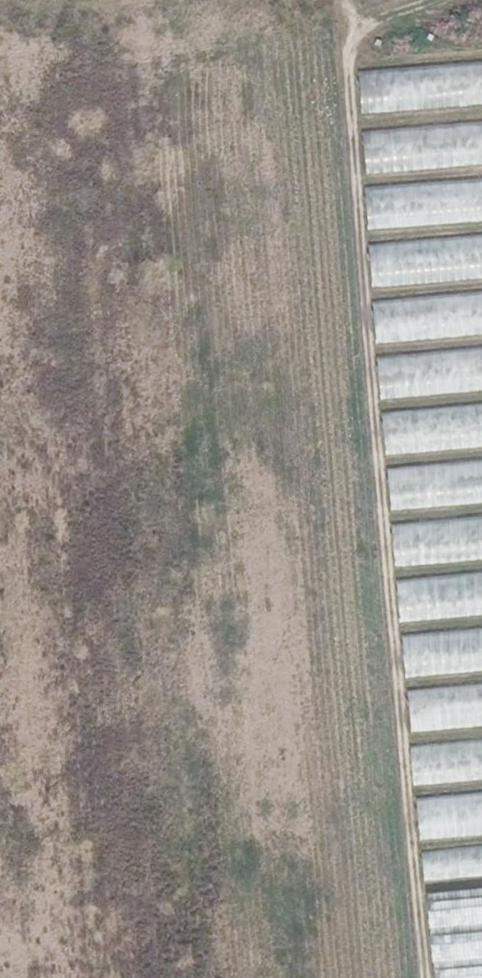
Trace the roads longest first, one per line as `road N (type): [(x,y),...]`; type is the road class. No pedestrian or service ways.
road 1 (track): [(360,28),(349,46),(350,83),(415,846)]
road 2 (track): [(481,840),(415,846),(427,977)]
road 3 (track): [(481,171),(358,180)]
road 4 (track): [(361,238),(481,229)]

